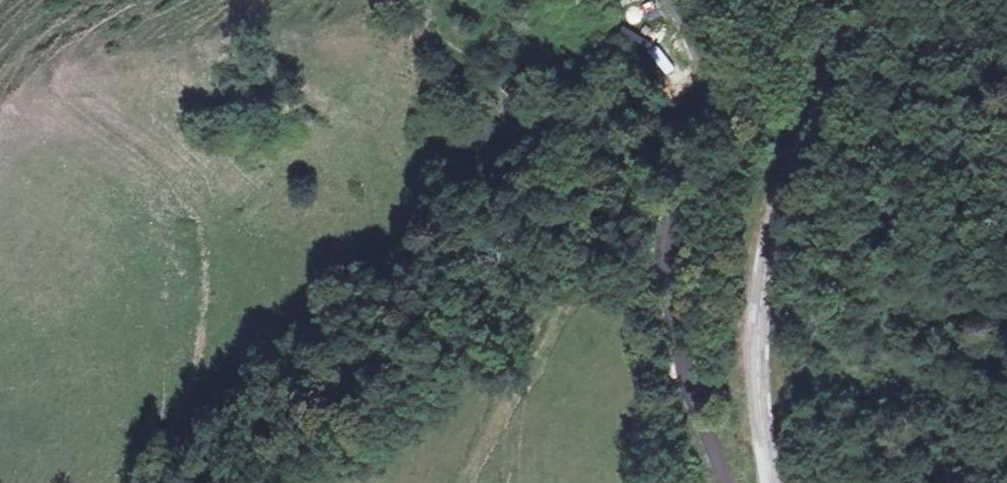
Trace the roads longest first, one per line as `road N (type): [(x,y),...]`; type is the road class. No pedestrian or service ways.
road 1 (tertiary): [(768,482),(759,303),(776,203),(849,0)]

